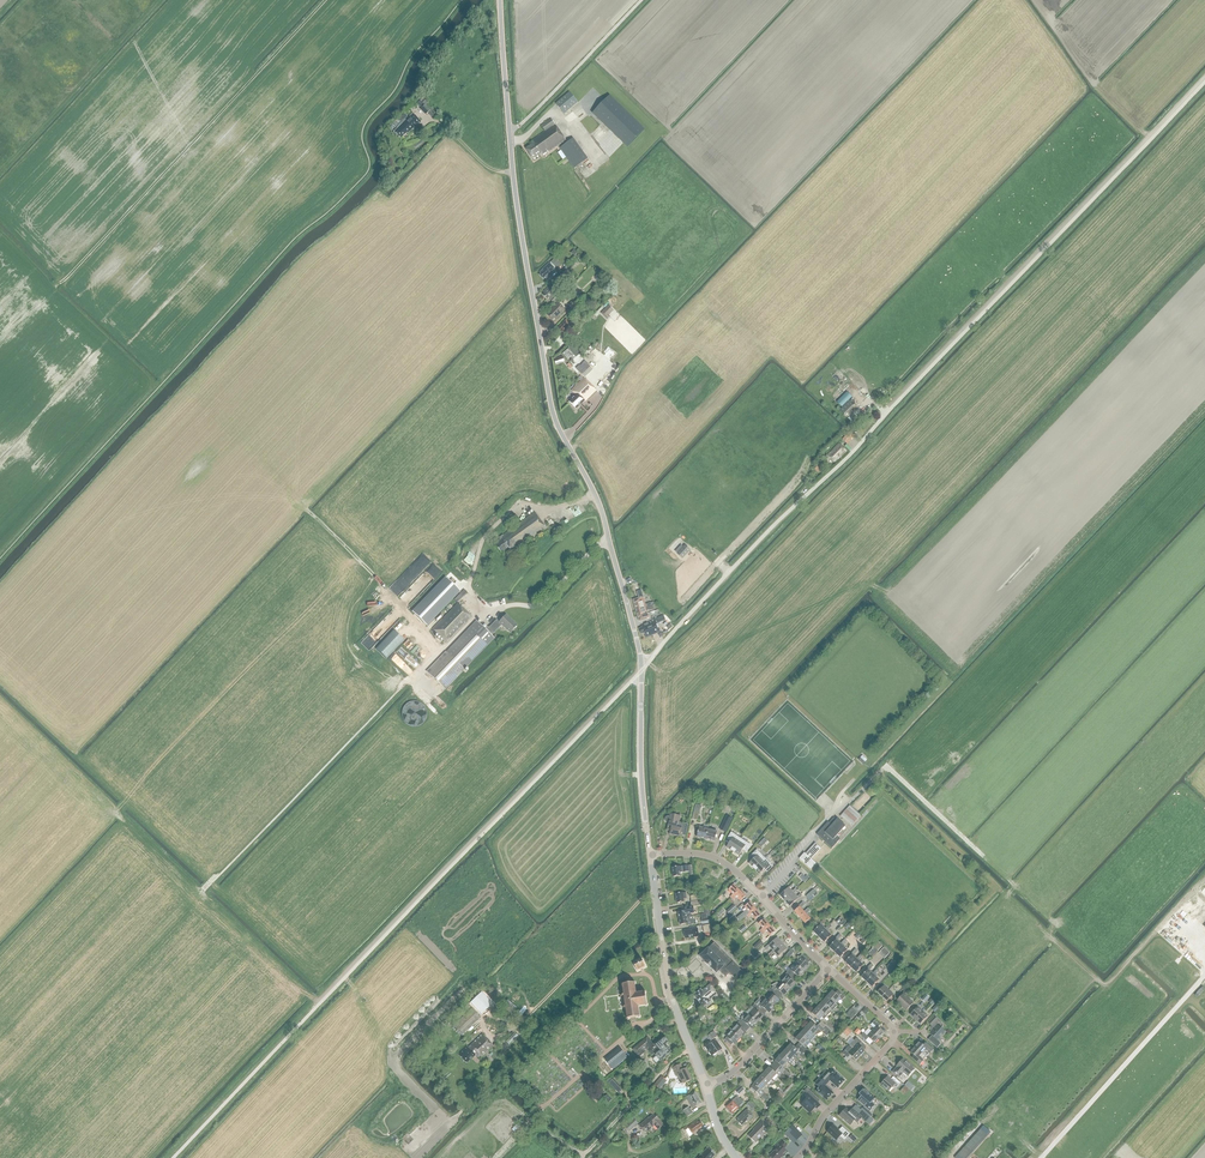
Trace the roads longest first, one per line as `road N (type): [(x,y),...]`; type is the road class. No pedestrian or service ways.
road 1 (tertiary): [(641,671),(601,508),(552,408),(513,171),(500,0)]
road 2 (track): [(641,668),(168,1157)]
road 3 (track): [(887,412),(1204,77)]
road 4 (unclassified): [(887,412),(641,671)]
road 5 (residential): [(797,1157),(894,1035),(829,968)]
road 6 (tertiary): [(704,1086),(672,998),(650,855)]
road 7 (residential): [(829,968),(731,868),(703,855),(650,855)]
road 8 (tertiary): [(650,855),(641,671)]
road 9 (residential): [(704,1086),(740,1064),(829,968)]

